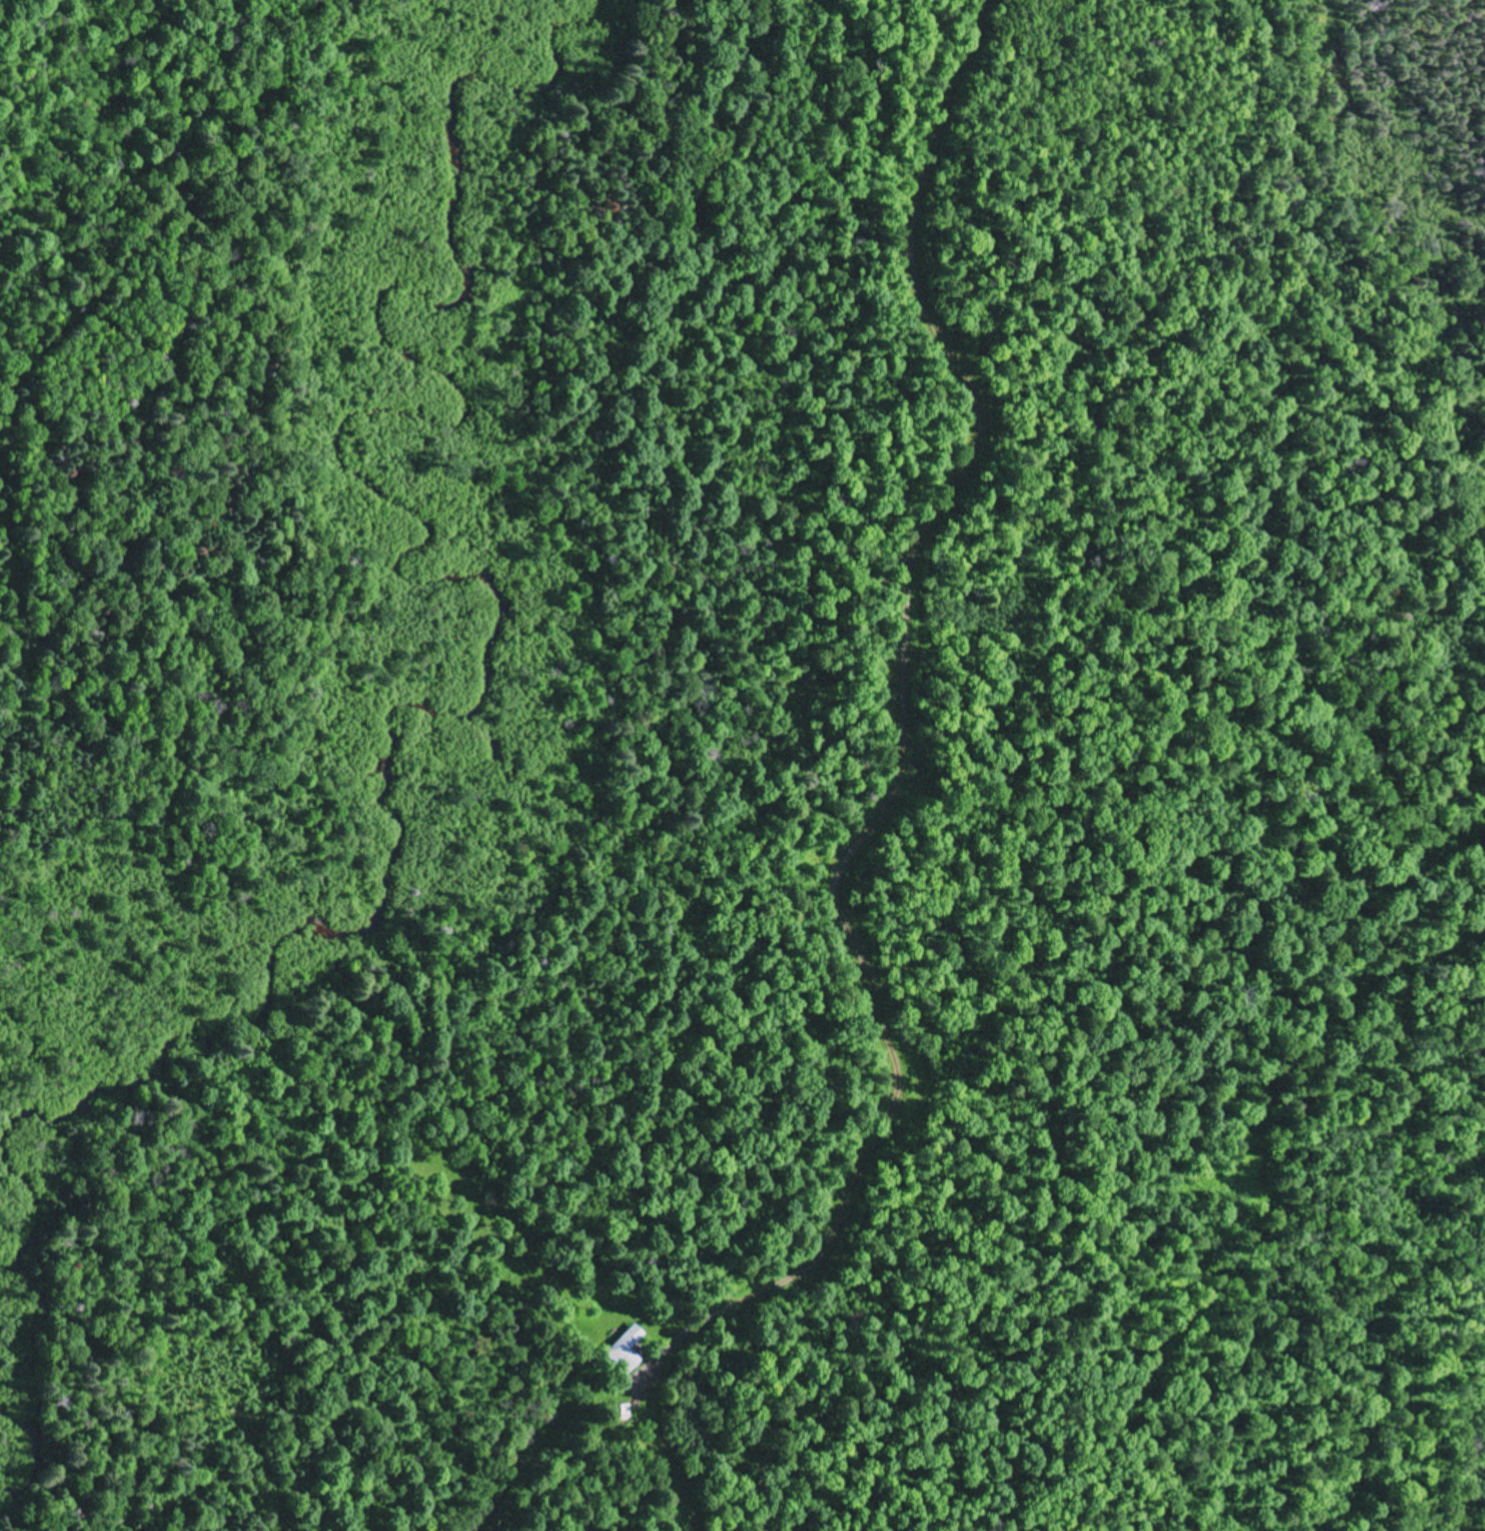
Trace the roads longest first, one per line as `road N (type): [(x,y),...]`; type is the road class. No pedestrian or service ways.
road 1 (track): [(1016,0),(932,166),(981,470),(1020,566),(939,725),(872,906),(922,1087),(875,1130),(748,1305),(580,1417)]

